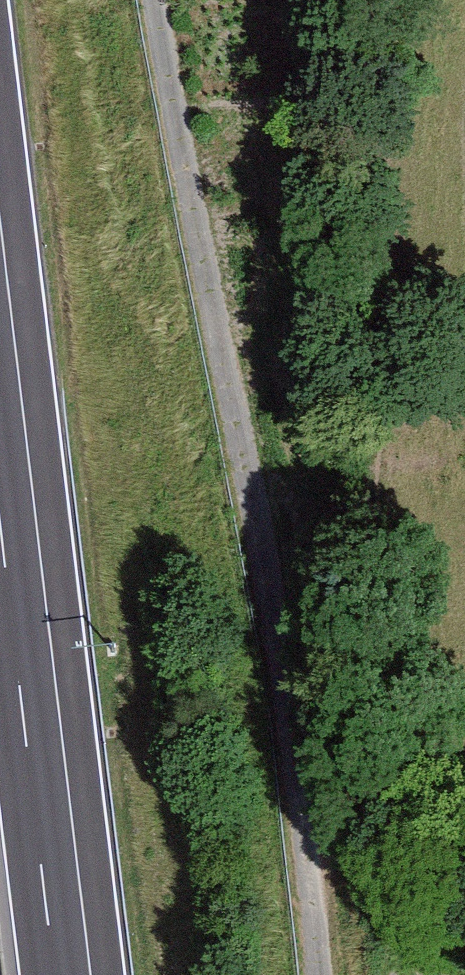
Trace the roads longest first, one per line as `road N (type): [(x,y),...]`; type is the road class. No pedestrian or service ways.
road 1 (track): [(158,0),(284,682),(317,974)]
road 2 (motorway): [(55,974),(0,520)]

